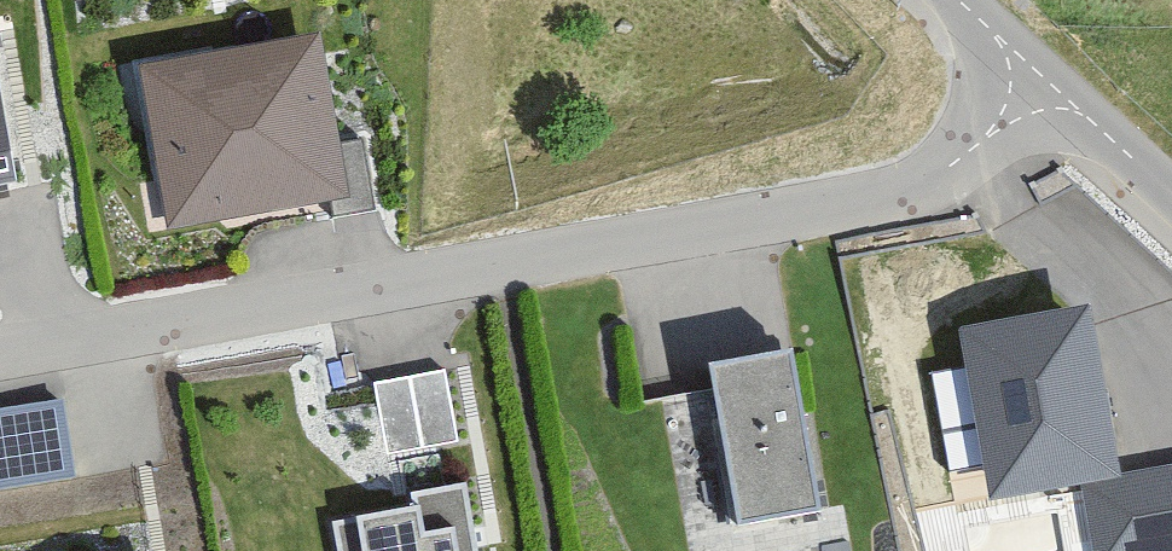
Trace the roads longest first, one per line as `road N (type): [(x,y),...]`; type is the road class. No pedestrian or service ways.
road 1 (residential): [(1044,80),(905,199),(0,362)]
road 2 (unclassified): [(1171,194),(1044,80)]

